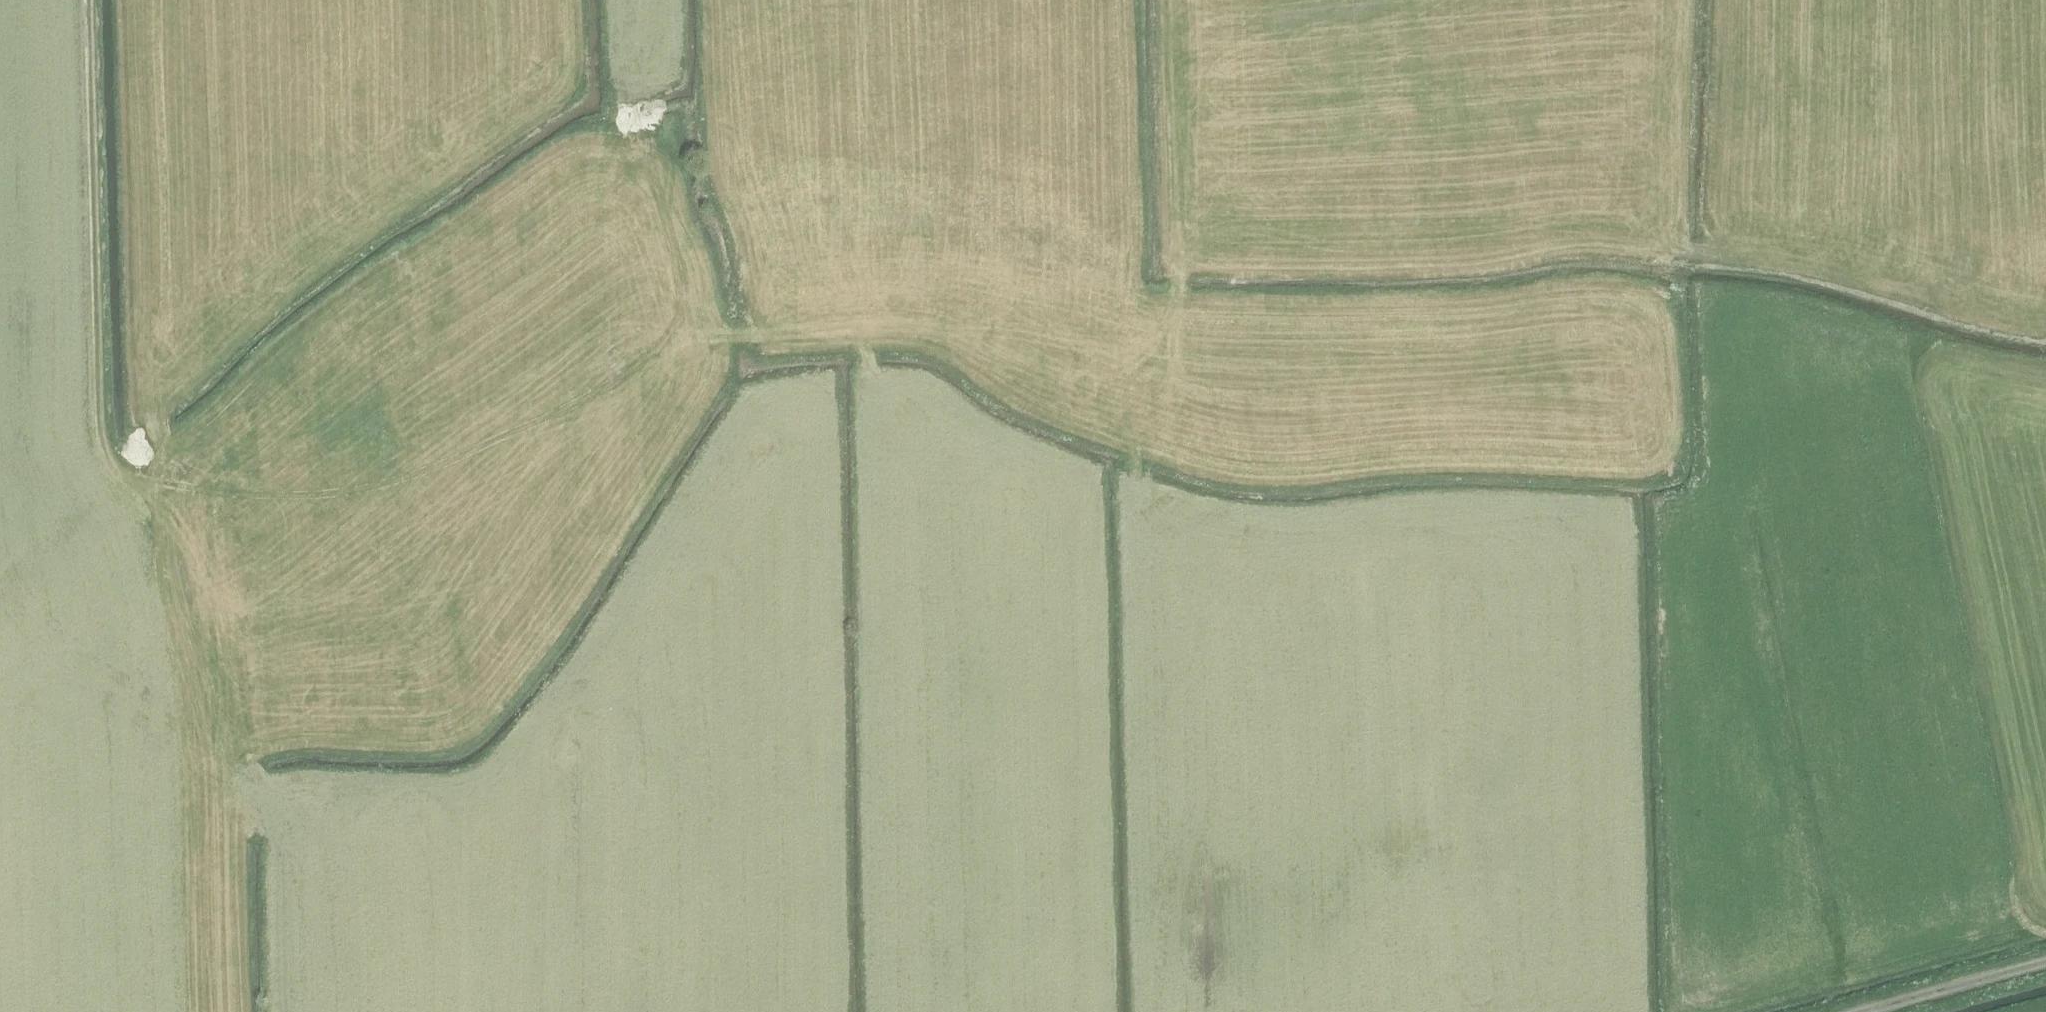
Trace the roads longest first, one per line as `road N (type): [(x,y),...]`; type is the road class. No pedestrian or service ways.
road 1 (track): [(2045,961),(1860,1011)]

